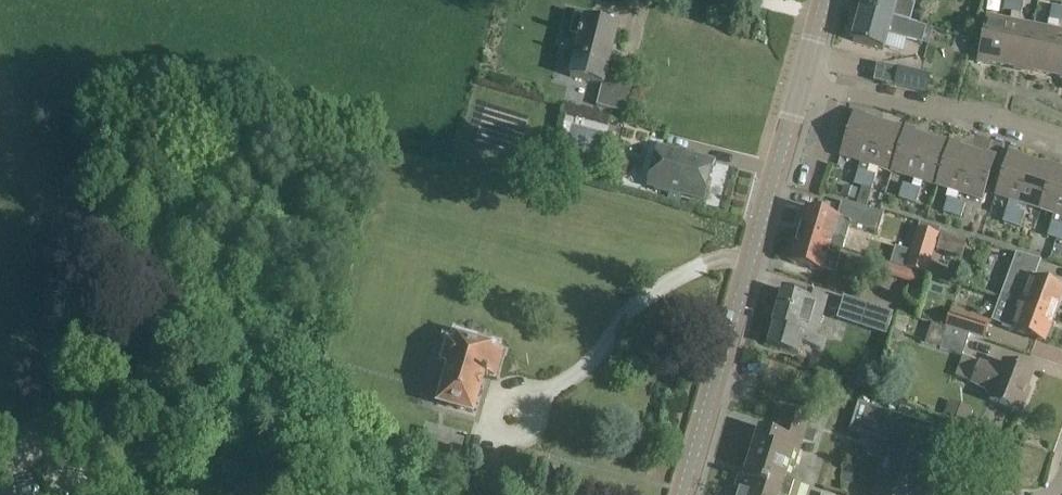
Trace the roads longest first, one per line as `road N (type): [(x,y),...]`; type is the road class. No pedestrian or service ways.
road 1 (residential): [(680,494),(807,82)]
road 2 (residential): [(1061,142),(807,82)]

